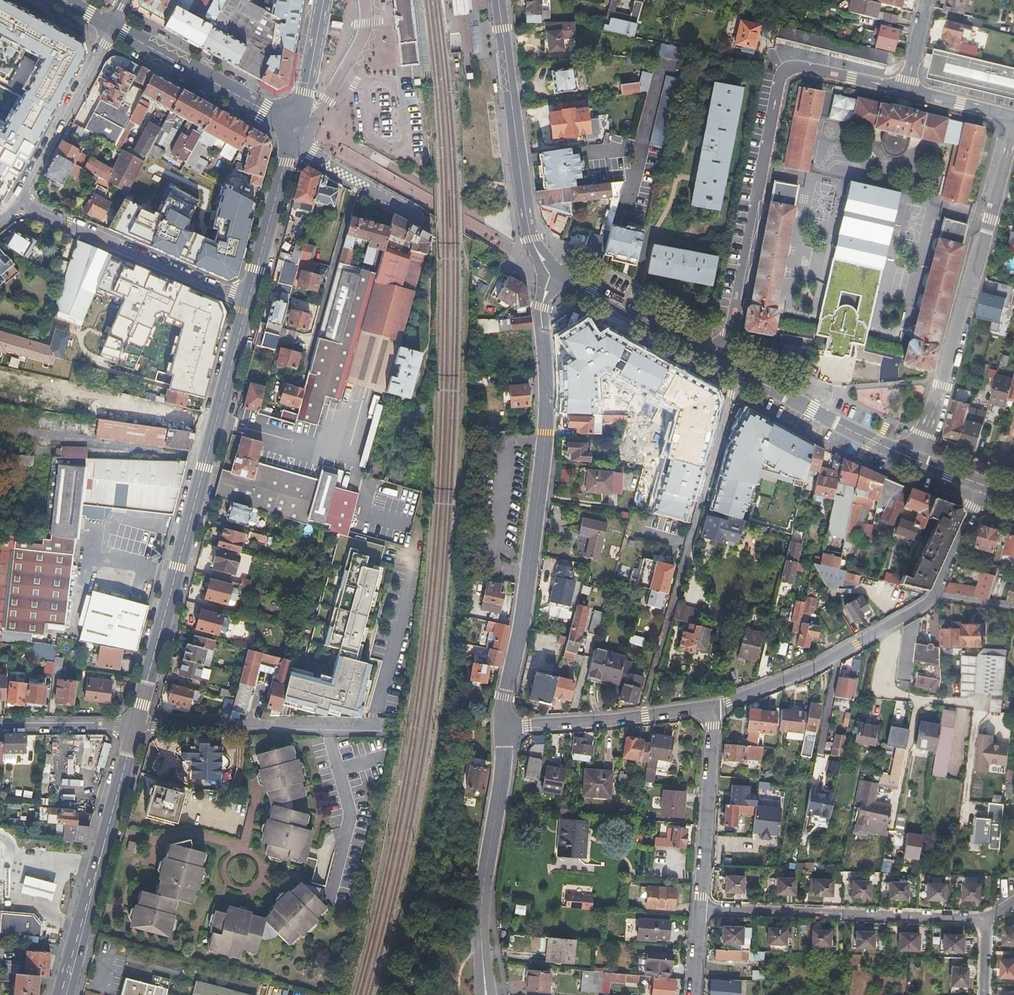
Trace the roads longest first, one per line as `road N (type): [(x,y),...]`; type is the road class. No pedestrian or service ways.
road 1 (residential): [(554,271),(541,307),(545,444),(503,726)]
road 2 (secondary): [(249,300),(138,723)]
road 3 (residential): [(721,359),(785,70),(803,67),(906,90)]
road 4 (residential): [(741,371),(642,717)]
road 5 (residential): [(917,461),(1013,117)]
road 6 (residential): [(700,910),(985,920)]
road 7 (secondary): [(138,723),(64,994)]
road 8 (tertiary): [(498,0),(528,223),(554,271)]
road 9 (residential): [(393,728),(138,723)]
road 10 (residential): [(249,300),(18,203)]
road 11 (residential): [(503,726),(482,958)]
road 12 (secondary): [(112,26),(297,126)]
road 13 (residential): [(712,708),(700,910)]
road 14 (residential): [(18,203),(112,26)]
road 15 (tertiary): [(741,371),(917,461)]
road 16 (residential): [(889,625),(827,663),(712,708)]
road 17 (tertiary): [(554,271),(721,359)]
road 18 (residential): [(889,625),(874,691),(983,704)]
road 19 (residential): [(982,485),(934,597),(889,625)]
road 20 (secondary): [(291,145),(249,300)]
road 21 (residential): [(291,145),(424,220)]
road 22 (residential): [(642,717),(503,726)]
road 23 (residential): [(138,723),(0,725)]
road 24 (secondary): [(322,0),(297,126)]

